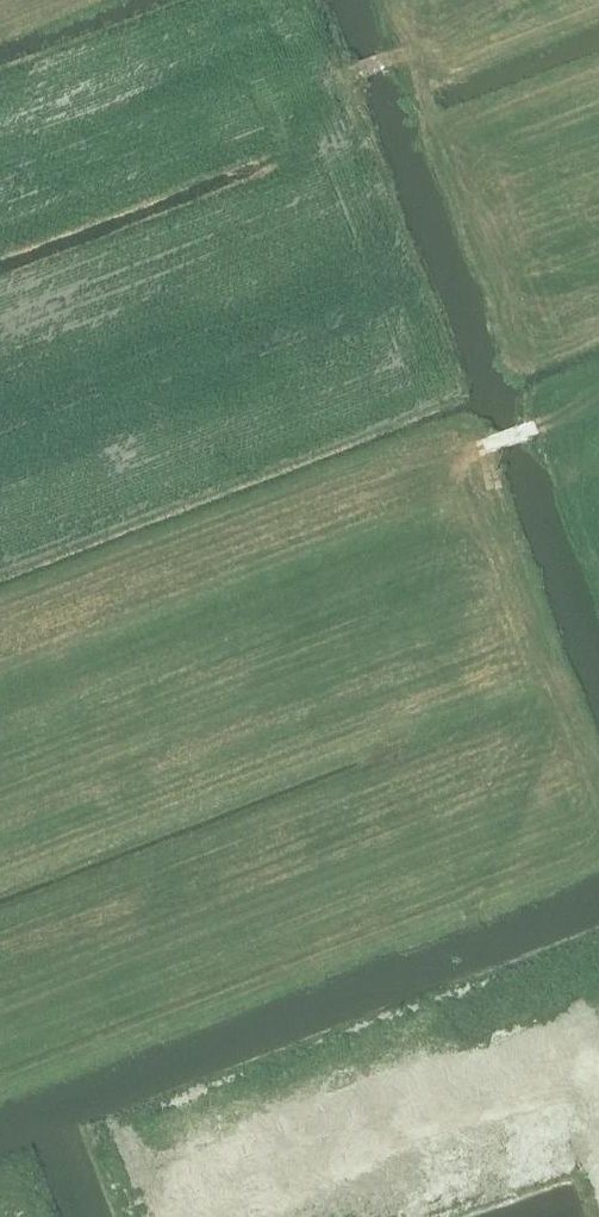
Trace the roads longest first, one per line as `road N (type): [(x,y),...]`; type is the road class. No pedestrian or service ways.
road 1 (residential): [(199,1216),(423,1129),(581,1084)]

